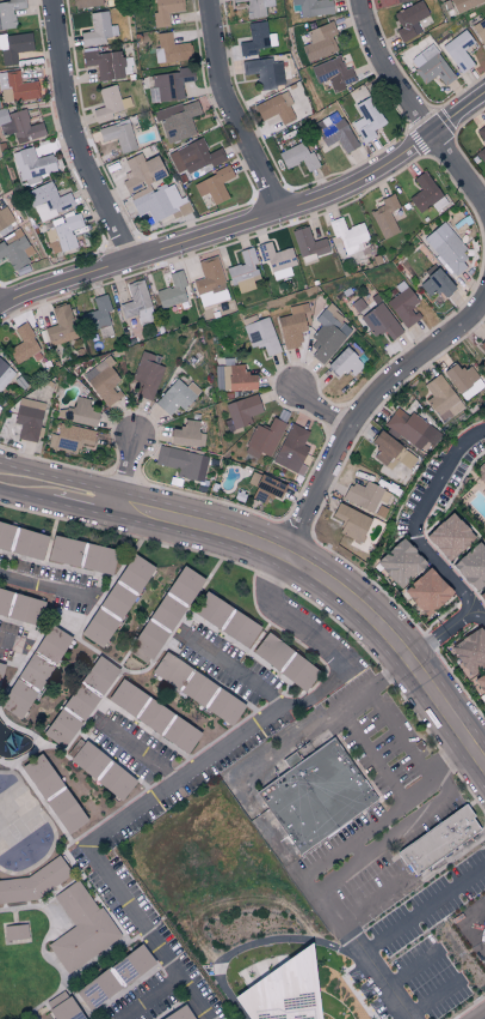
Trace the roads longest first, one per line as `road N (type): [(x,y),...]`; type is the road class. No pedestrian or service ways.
road 1 (residential): [(0,307),(328,197),(484,95)]
road 2 (tertiary): [(119,508),(290,556),(409,657),(484,764)]
road 3 (residential): [(484,300),(472,320),(398,376),(352,429),(290,556)]
road 4 (residential): [(53,0),(65,101),(83,162),(133,261)]
road 5 (residential): [(357,0),(375,54),(484,208)]
road 6 (residential): [(207,0),(221,94),(281,212)]
road 7 (tertiary): [(119,508),(97,486),(0,461)]
road 8 (tertiary): [(0,489),(119,508)]

